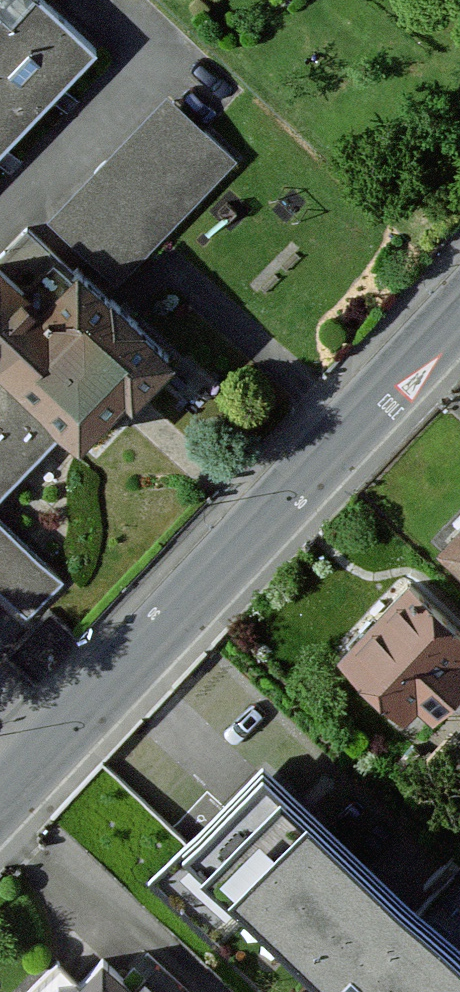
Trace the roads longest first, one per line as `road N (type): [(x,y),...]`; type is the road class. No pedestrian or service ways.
road 1 (tertiary): [(0,798),(459,306)]

